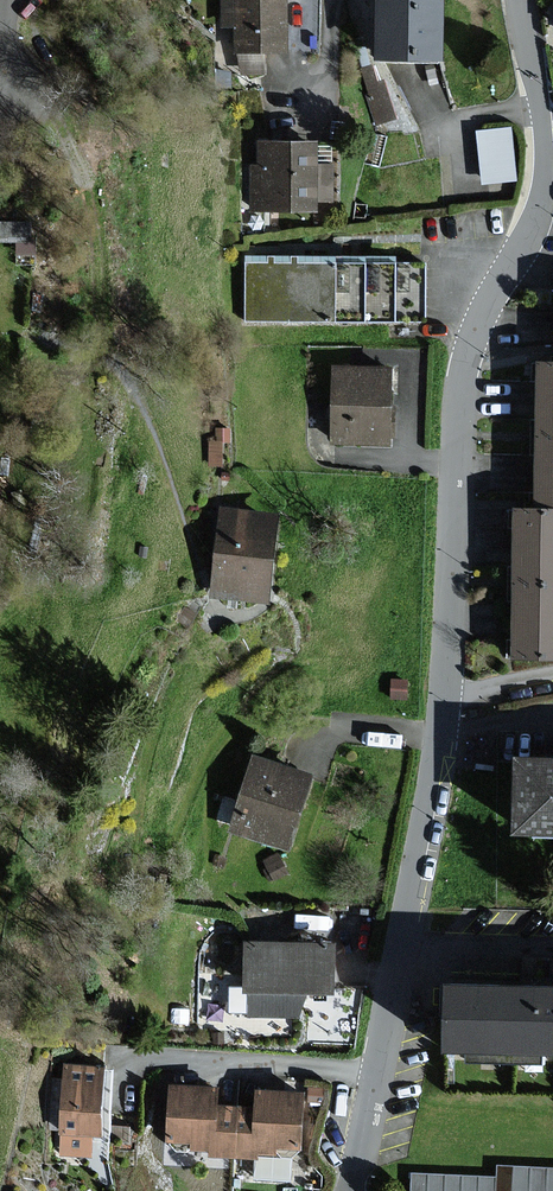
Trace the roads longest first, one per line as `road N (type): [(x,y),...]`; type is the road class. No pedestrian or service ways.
road 1 (residential): [(444,697),(455,388),(469,325),(542,201),(543,136)]
road 2 (residential): [(352,1190),(444,697)]
road 3 (residential): [(543,136),(518,0)]

